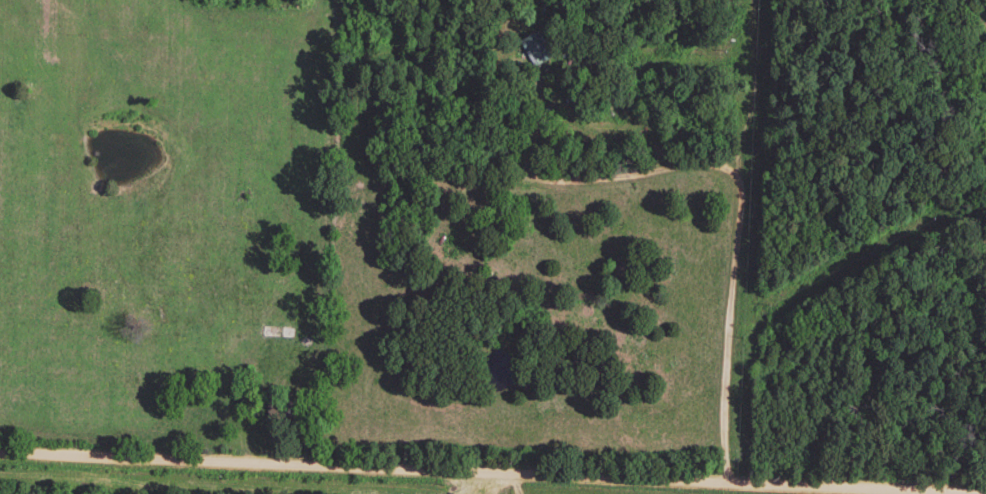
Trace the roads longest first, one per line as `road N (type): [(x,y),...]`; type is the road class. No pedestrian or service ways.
road 1 (residential): [(898,493),(0,454)]
road 2 (residential): [(355,134),(359,158),(379,179),(516,183),(743,163)]

